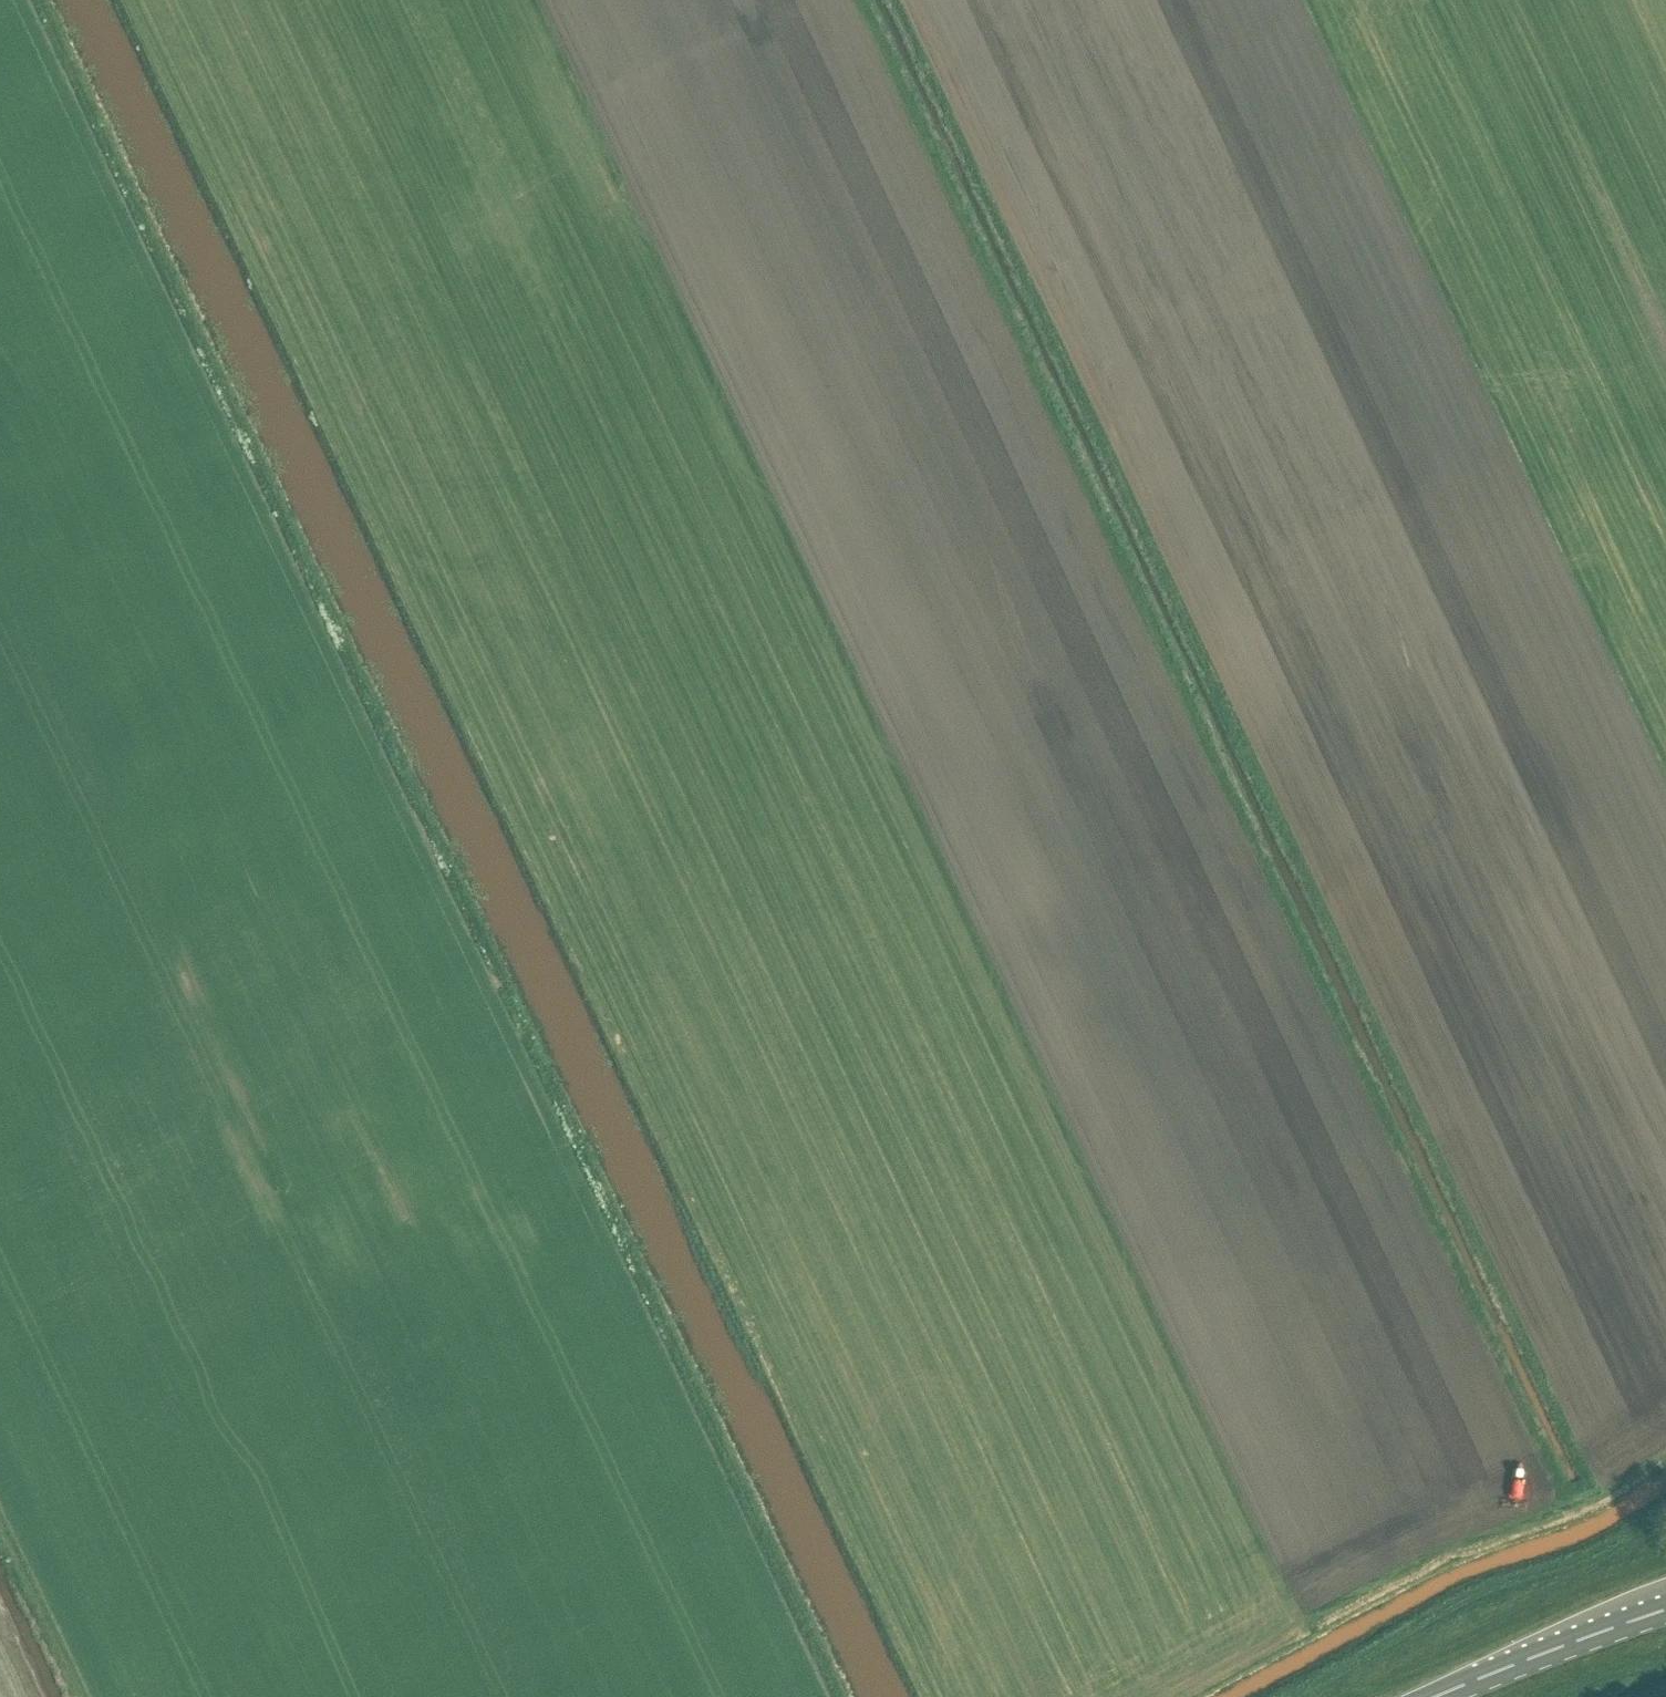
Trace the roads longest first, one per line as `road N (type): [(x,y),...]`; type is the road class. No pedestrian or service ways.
road 1 (primary): [(1439,1696),(1665,1608)]

